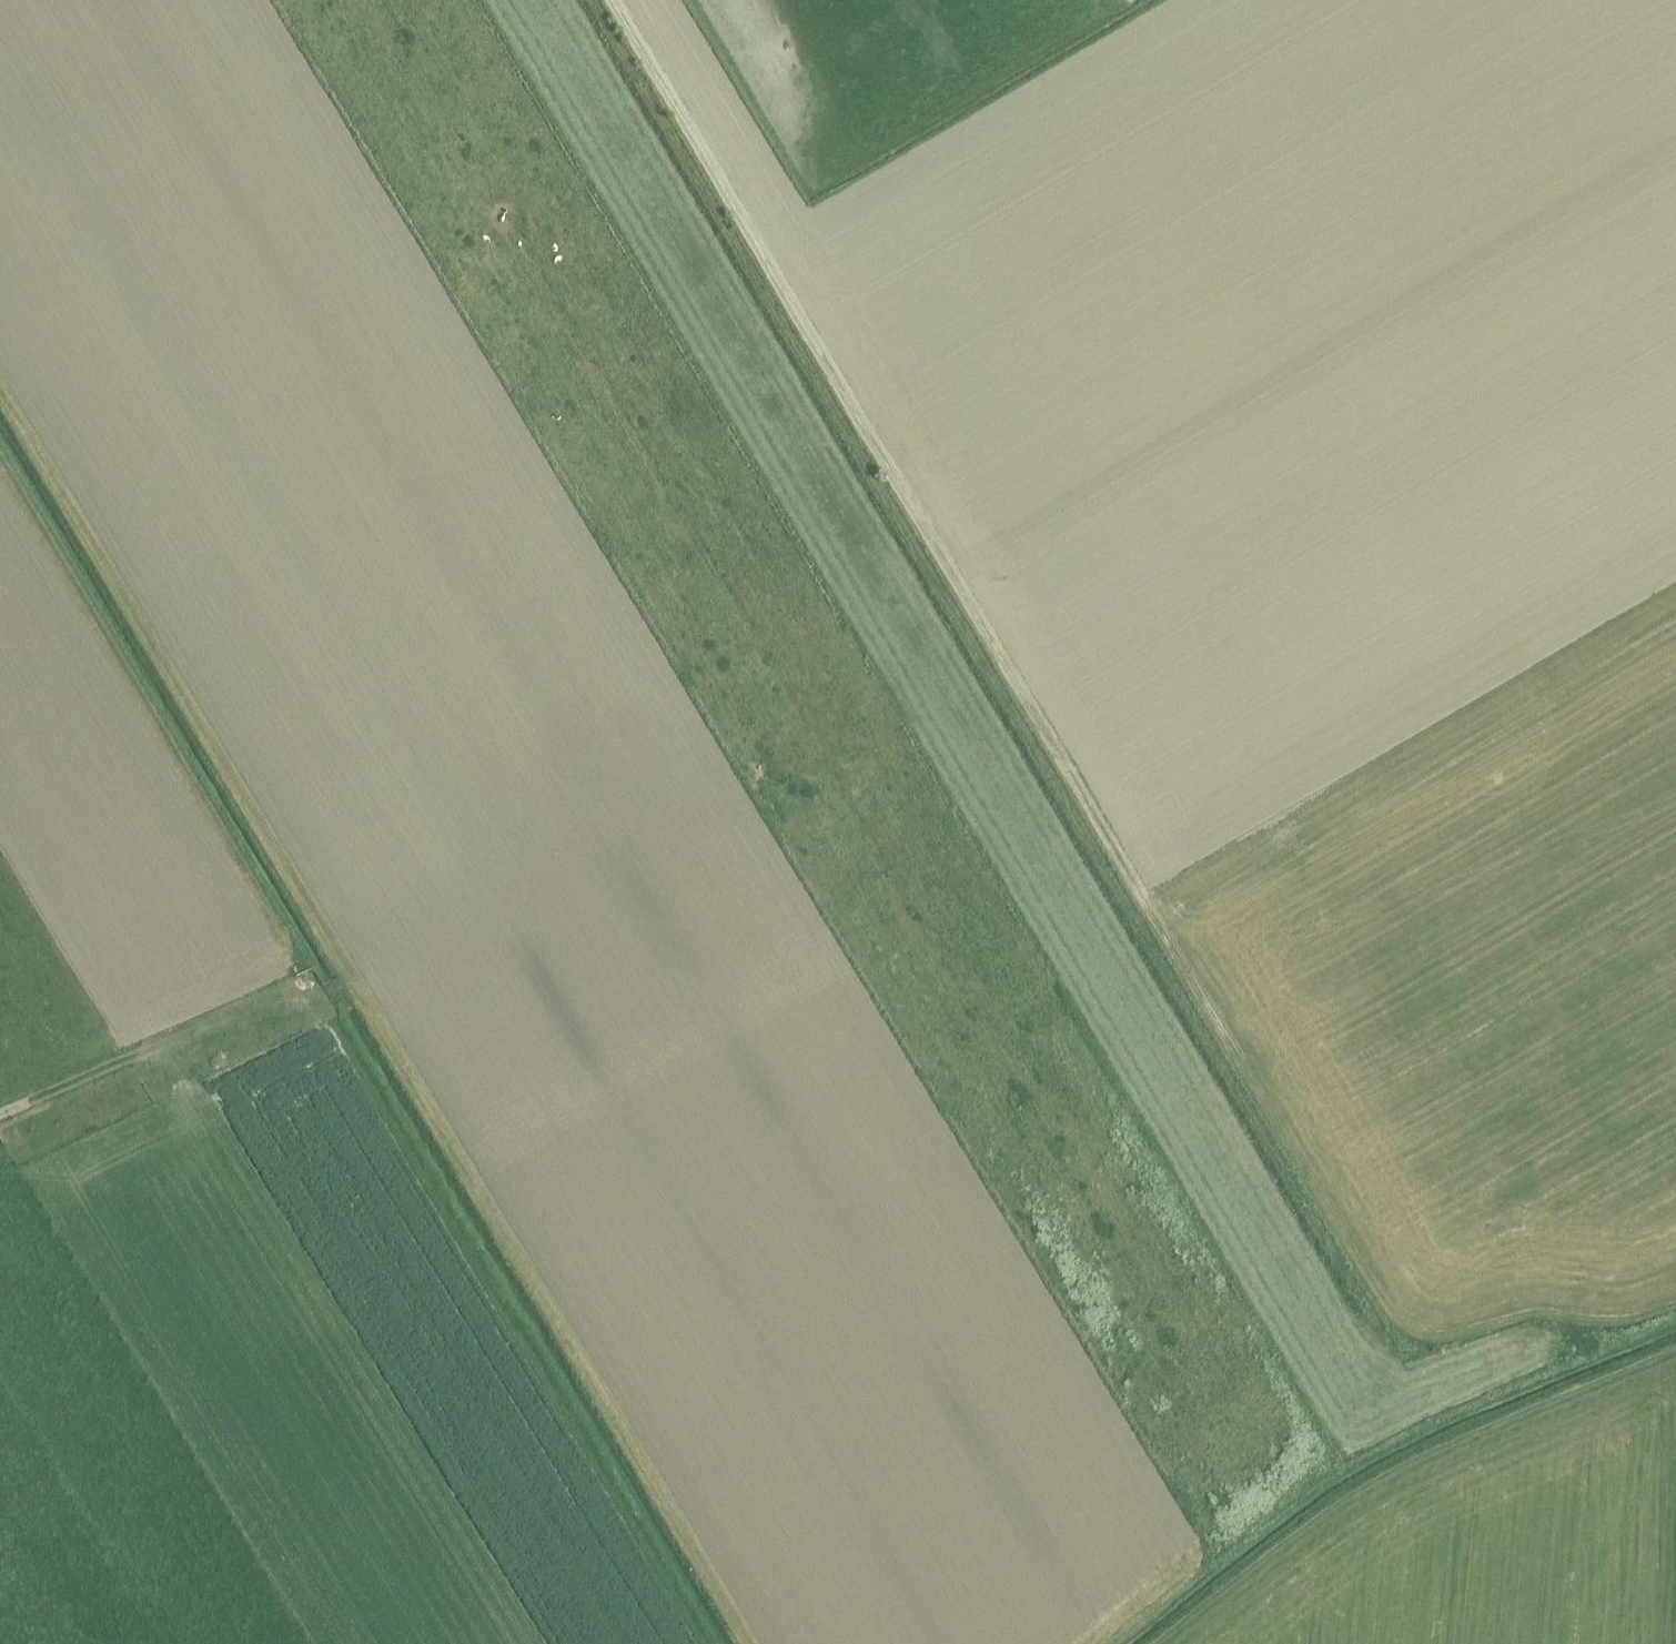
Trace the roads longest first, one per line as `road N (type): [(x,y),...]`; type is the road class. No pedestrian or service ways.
road 1 (track): [(612,0),(1398,1324),(1429,1337),(1523,1311),(1631,1327),(1675,1312)]

